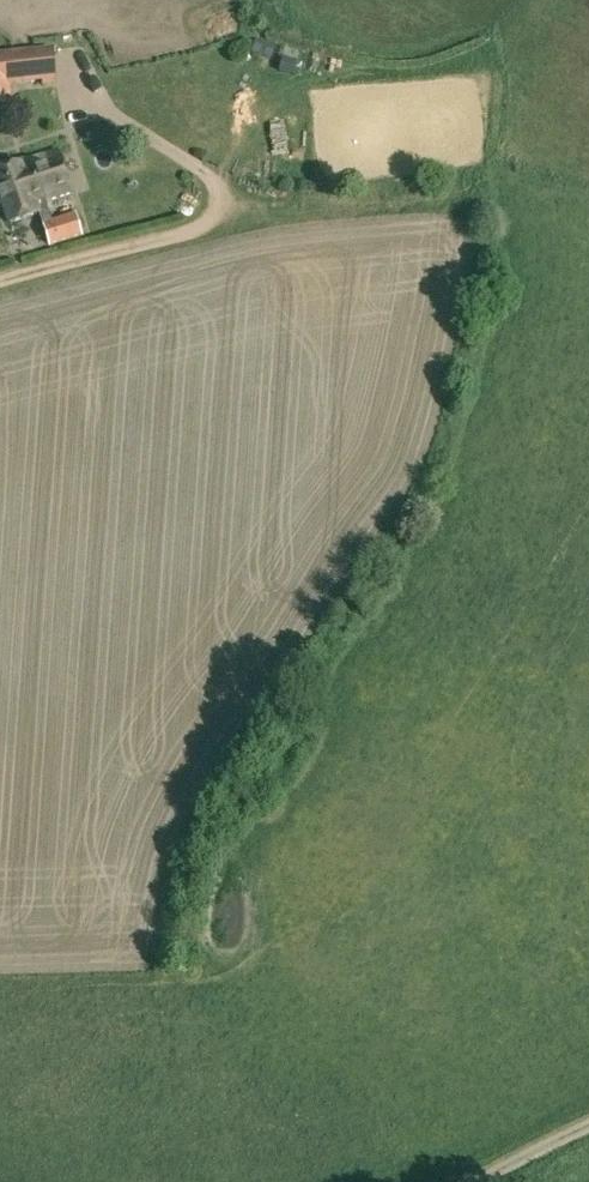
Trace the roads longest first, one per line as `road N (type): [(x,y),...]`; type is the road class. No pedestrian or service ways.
road 1 (track): [(0,280),(206,221),(219,207),(214,184),(108,112)]
road 2 (unclassified): [(476,1181),(588,1125)]

